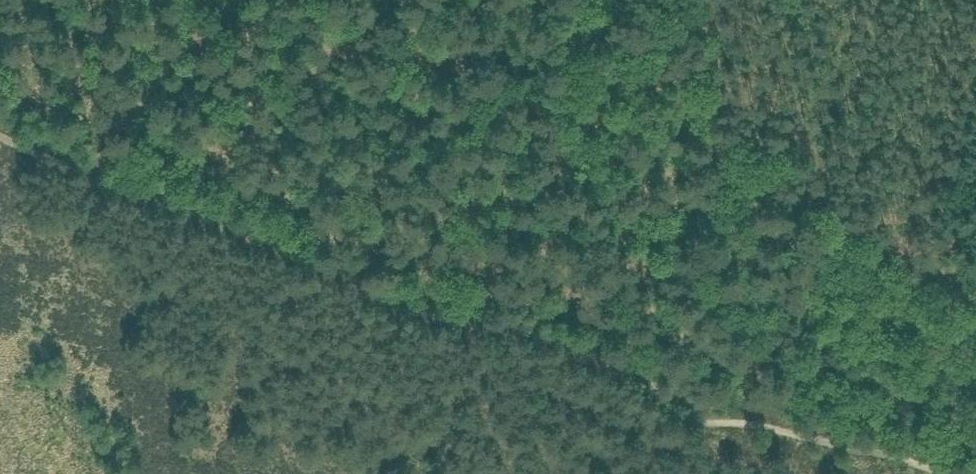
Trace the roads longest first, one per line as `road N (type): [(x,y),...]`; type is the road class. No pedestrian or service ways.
road 1 (track): [(948,473),(975,314)]

